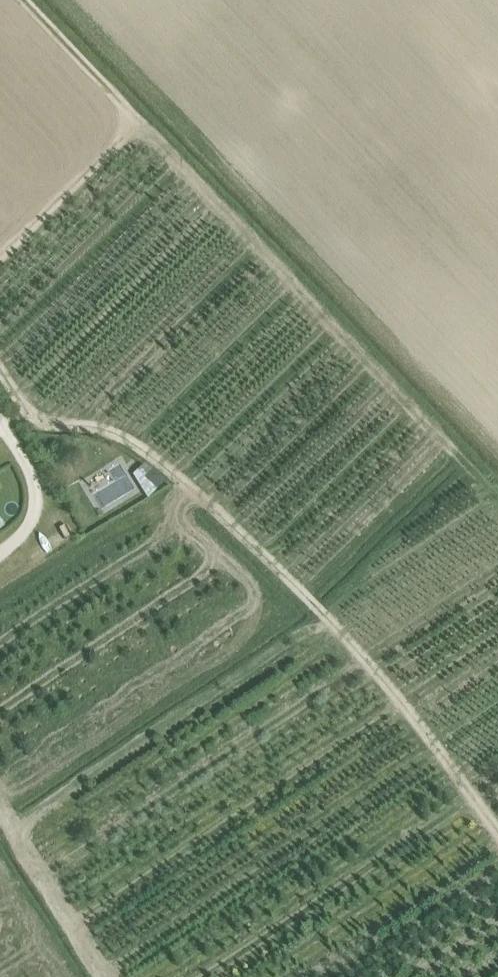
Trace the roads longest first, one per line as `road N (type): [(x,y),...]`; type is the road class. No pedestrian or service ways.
road 1 (track): [(0,368),(43,424),(120,435),(210,505),(372,667),(497,831)]
road 2 (track): [(22,0),(138,122),(0,253)]

